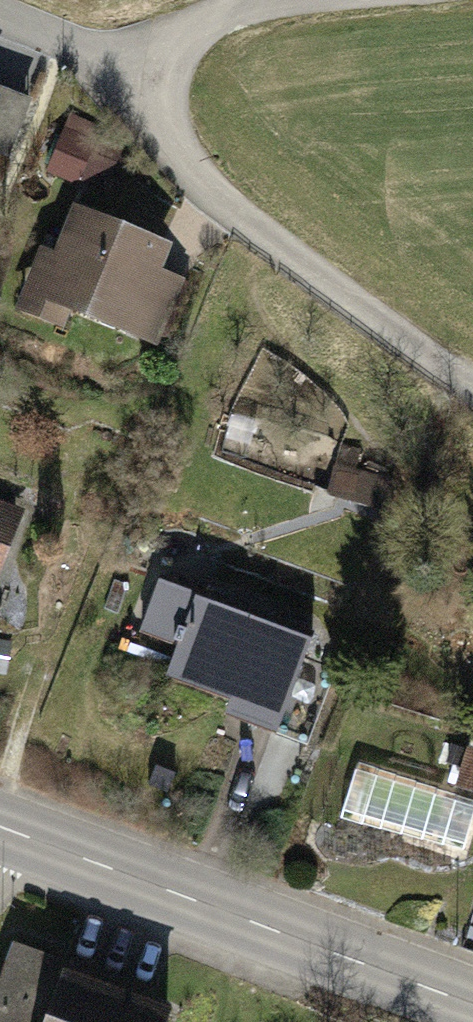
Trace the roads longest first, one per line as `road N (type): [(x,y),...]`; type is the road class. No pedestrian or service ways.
road 1 (secondary): [(0,831),(472,1009)]
road 2 (track): [(153,68),(155,133),(216,202),(472,387)]
road 3 (track): [(299,0),(220,8),(153,68)]
road 4 (track): [(153,68),(0,11)]

